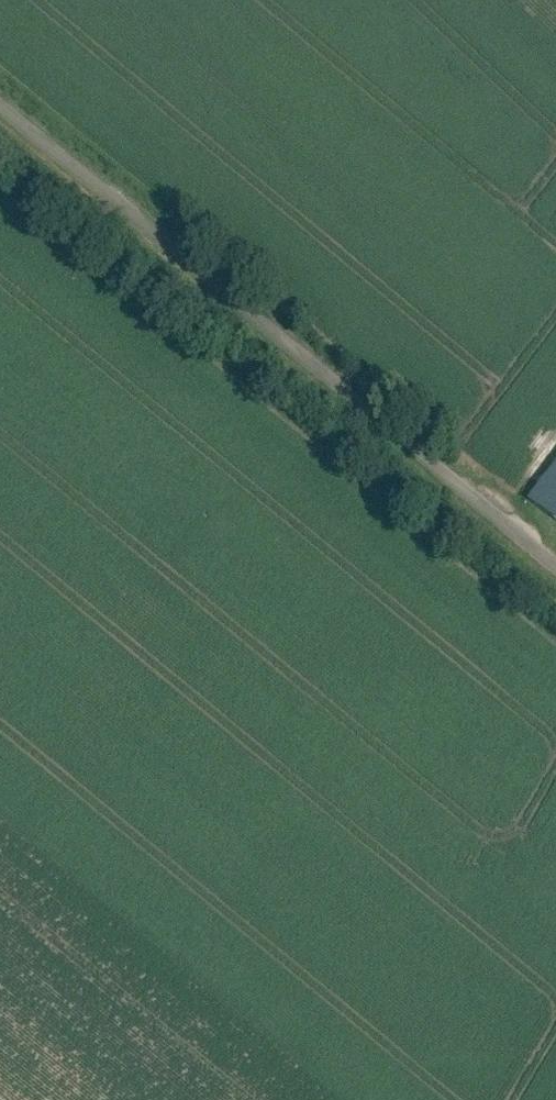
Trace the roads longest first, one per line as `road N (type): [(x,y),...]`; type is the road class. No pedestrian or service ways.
road 1 (unclassified): [(555,565),(0,108)]

